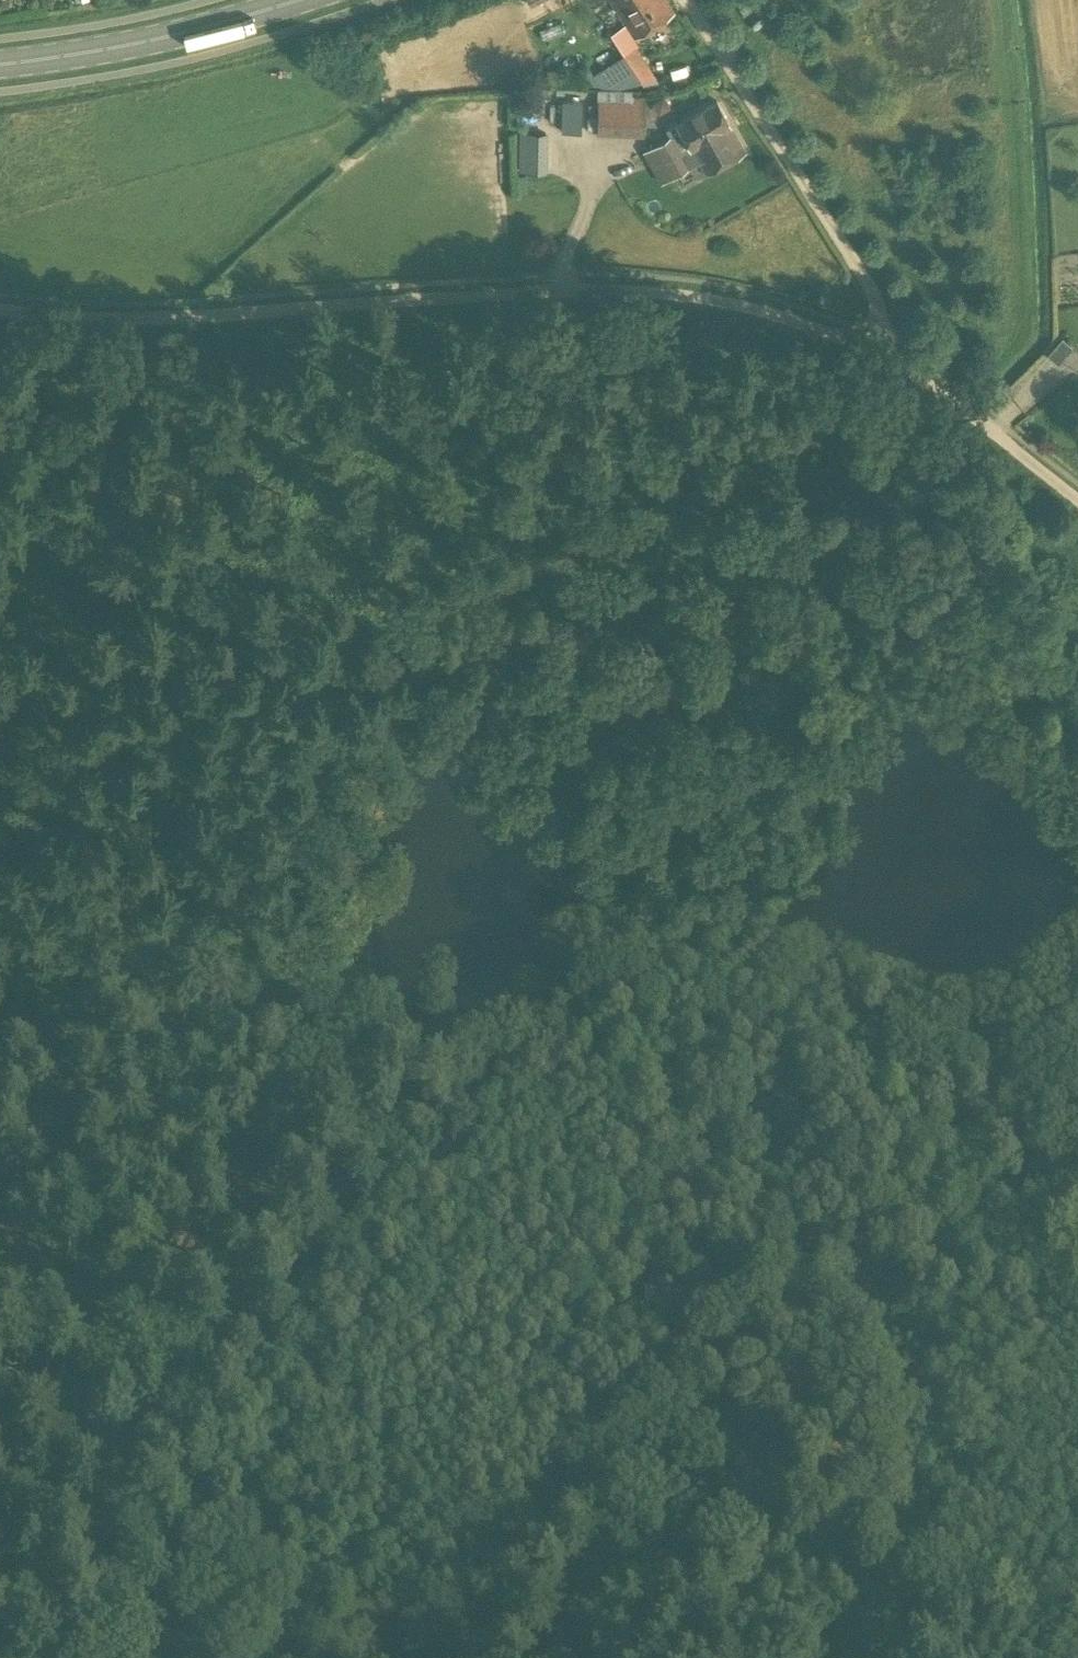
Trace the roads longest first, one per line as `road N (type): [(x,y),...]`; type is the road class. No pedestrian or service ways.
road 1 (track): [(0,308),(168,320),(577,290),(652,292),(725,302),(826,333),(922,375)]
road 2 (track): [(217,931),(220,1094),(203,1184),(158,1270),(29,1413),(0,1431)]
road 3 (primary): [(0,64),(171,35),(296,0)]
road 4 (track): [(0,564),(129,689),(173,760)]
road 5 (track): [(922,375),(1077,494)]
road 6 (track): [(173,760),(217,931)]

